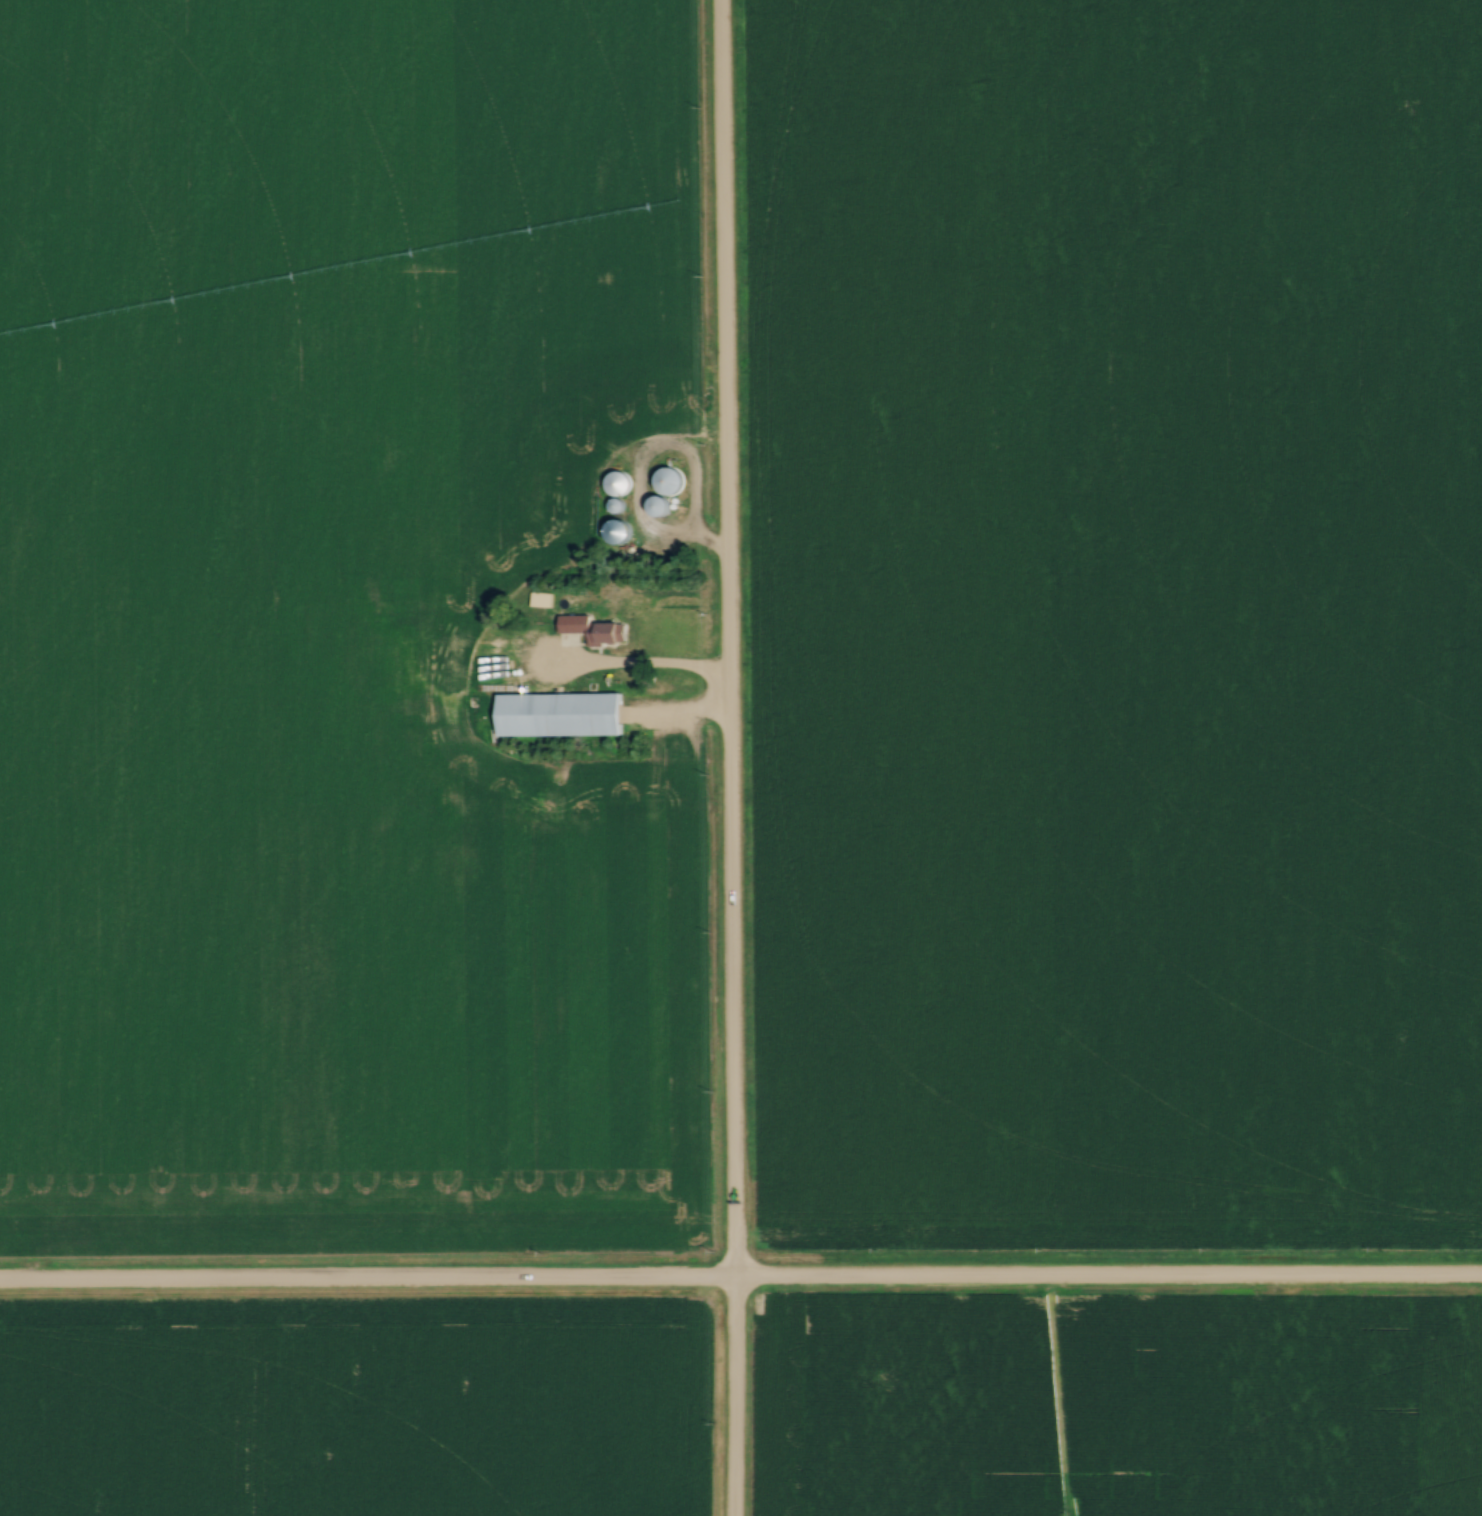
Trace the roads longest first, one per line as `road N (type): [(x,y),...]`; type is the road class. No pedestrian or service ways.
road 1 (residential): [(730,1515),(716,0)]
road 2 (residential): [(1481,1282),(0,1289)]

